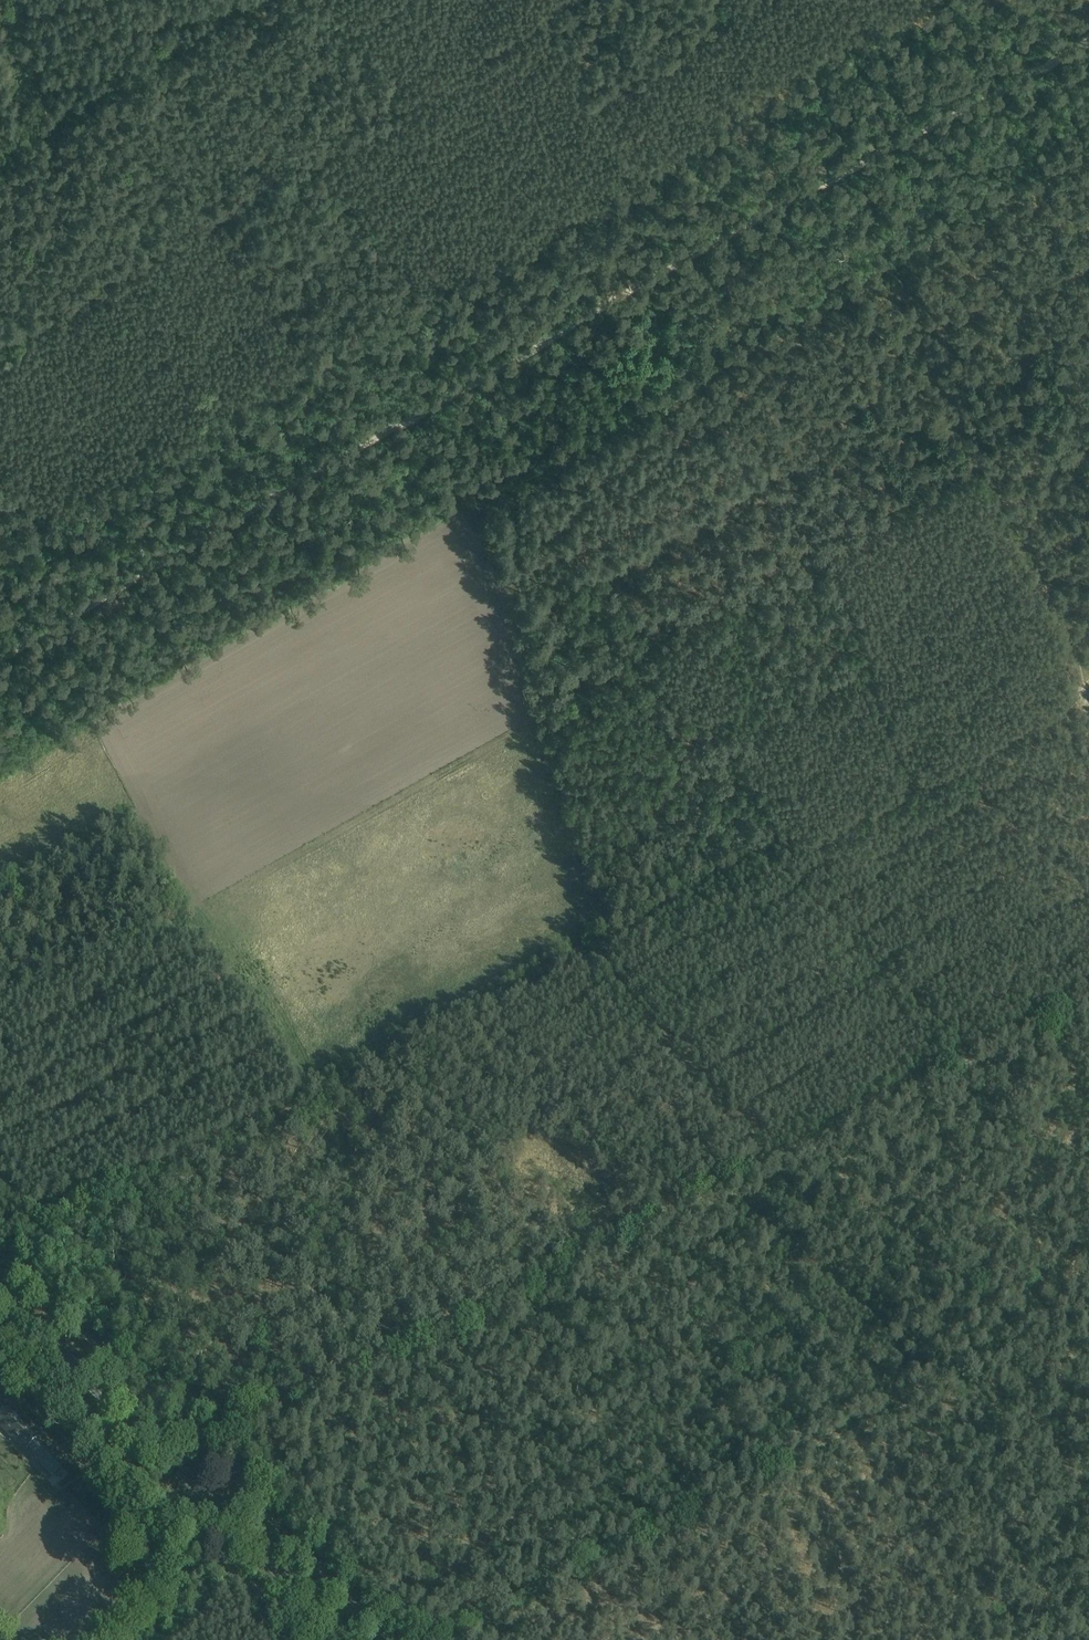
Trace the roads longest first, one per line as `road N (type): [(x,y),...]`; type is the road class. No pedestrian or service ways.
road 1 (primary): [(345,1639),(5,1297)]

